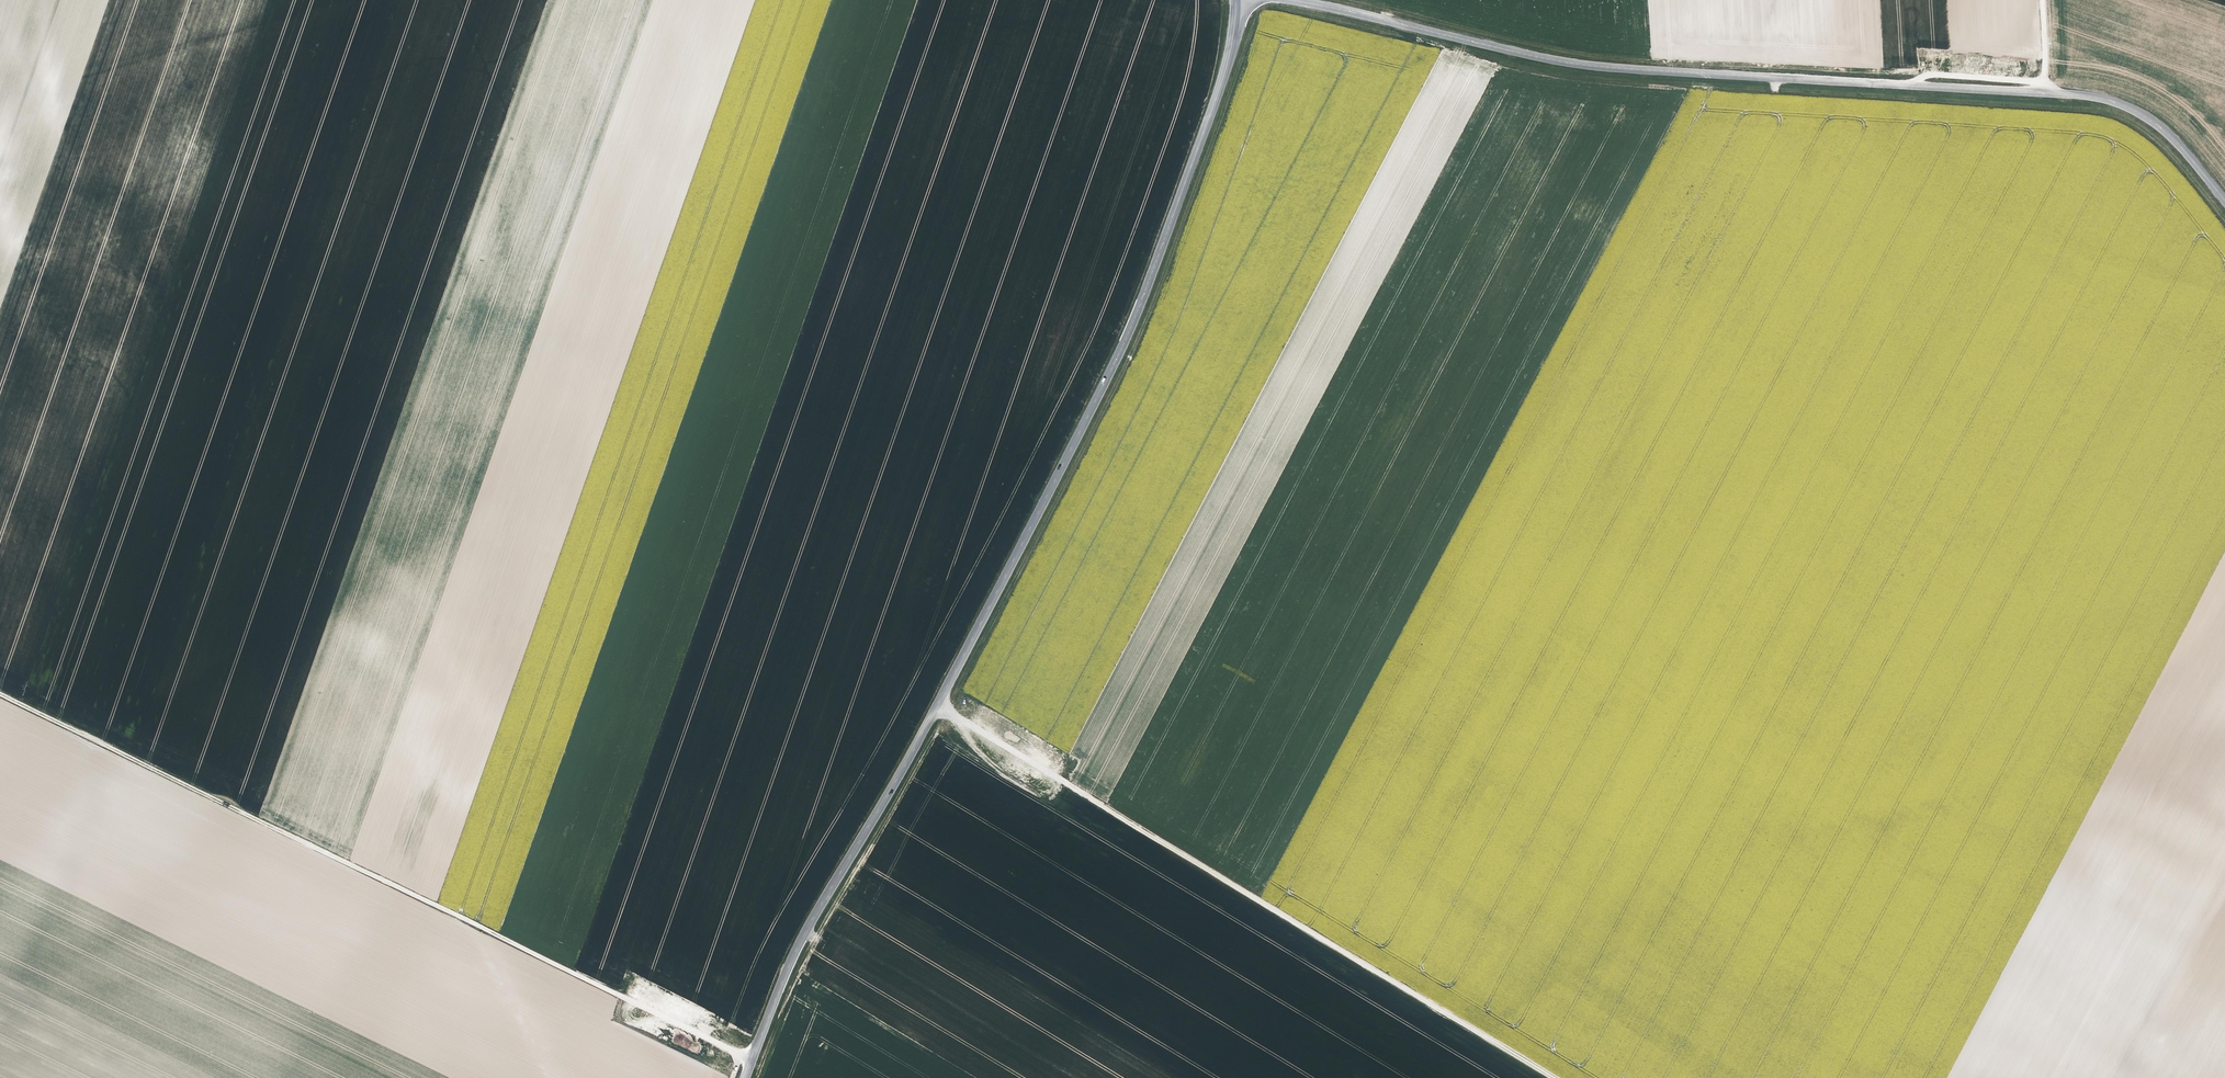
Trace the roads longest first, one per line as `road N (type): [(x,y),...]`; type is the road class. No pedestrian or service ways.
road 1 (tertiary): [(745,1077),(809,925),(893,787),(1121,348),(1221,82),(1235,0)]
road 2 (tertiary): [(2224,203),(2166,133),(2119,102),(1608,68),(1291,0)]
road 3 (track): [(575,977),(0,695)]
road 4 (track): [(1555,1077),(1070,785)]

